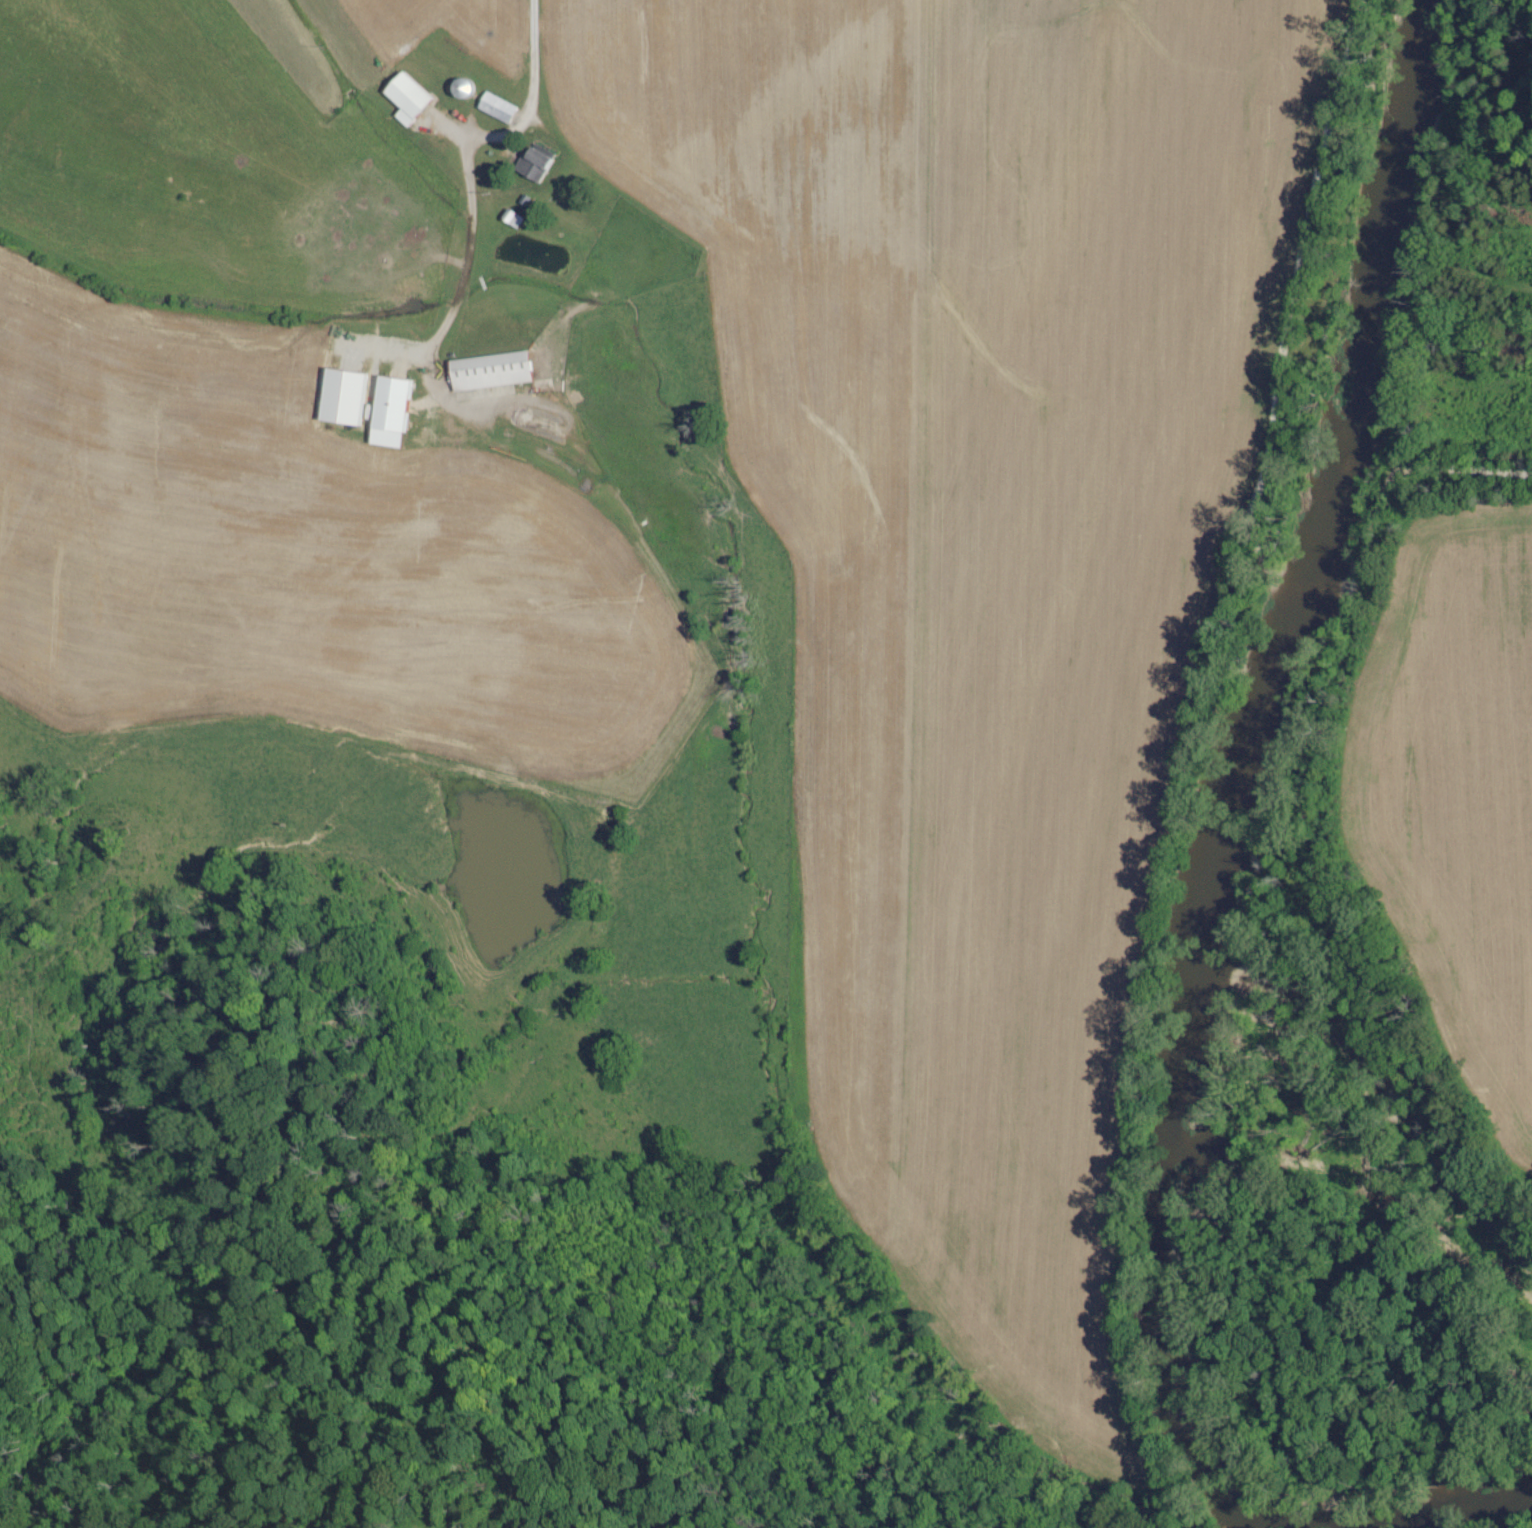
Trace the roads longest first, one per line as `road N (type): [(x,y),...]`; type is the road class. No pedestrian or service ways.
road 1 (residential): [(1354,0),(1299,248),(1251,531),(1283,577),(1344,577),(1362,554),(1383,484),(1401,464),(1531,475)]
road 2 (residential): [(528,128),(530,0)]

